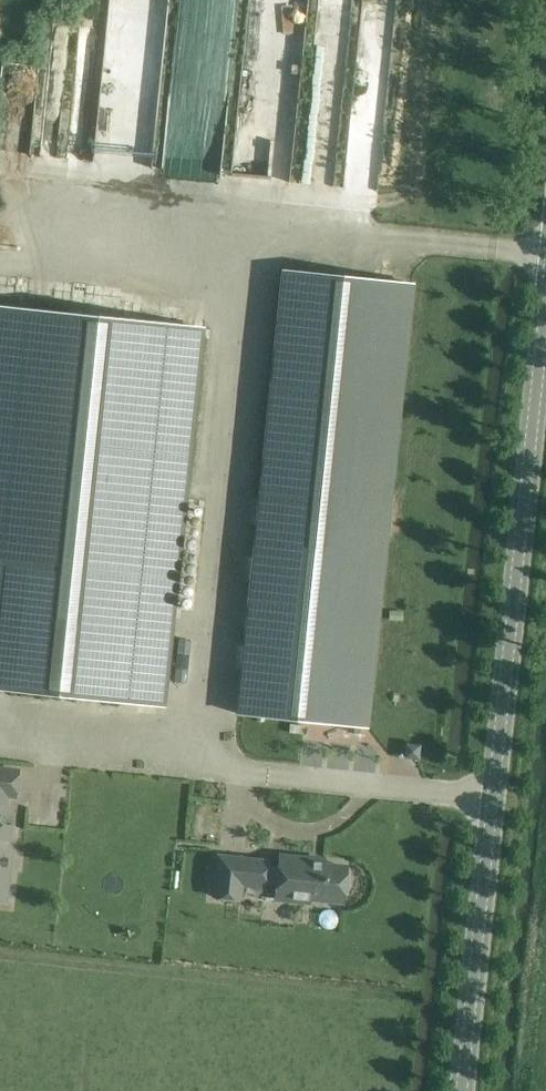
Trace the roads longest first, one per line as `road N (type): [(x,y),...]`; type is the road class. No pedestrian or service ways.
road 1 (tertiary): [(471,1090),(545,406)]
road 2 (track): [(545,245),(232,230),(0,253)]

